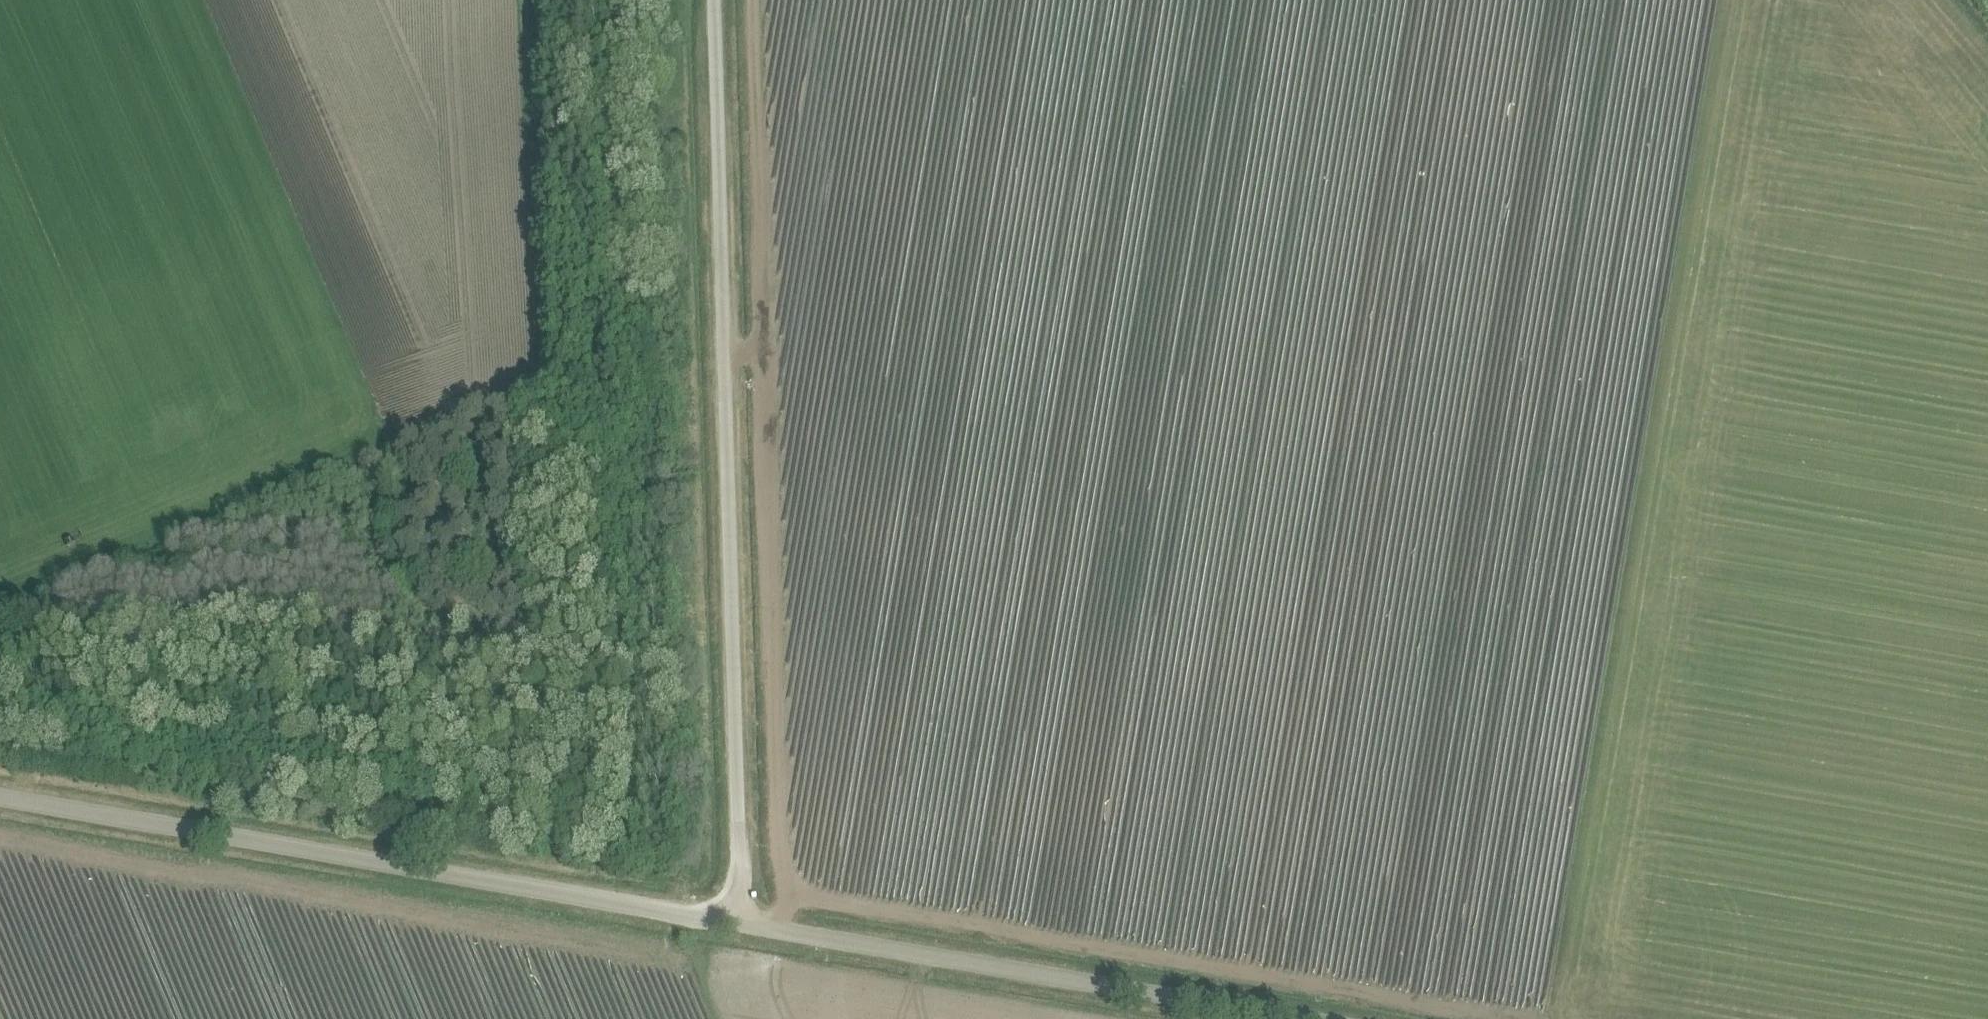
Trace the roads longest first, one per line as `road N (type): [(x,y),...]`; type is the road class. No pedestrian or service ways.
road 1 (unclassified): [(734,922),(738,820),(714,0)]
road 2 (unclassified): [(734,922),(0,797)]
road 3 (unclassified): [(1313,1018),(734,922)]

